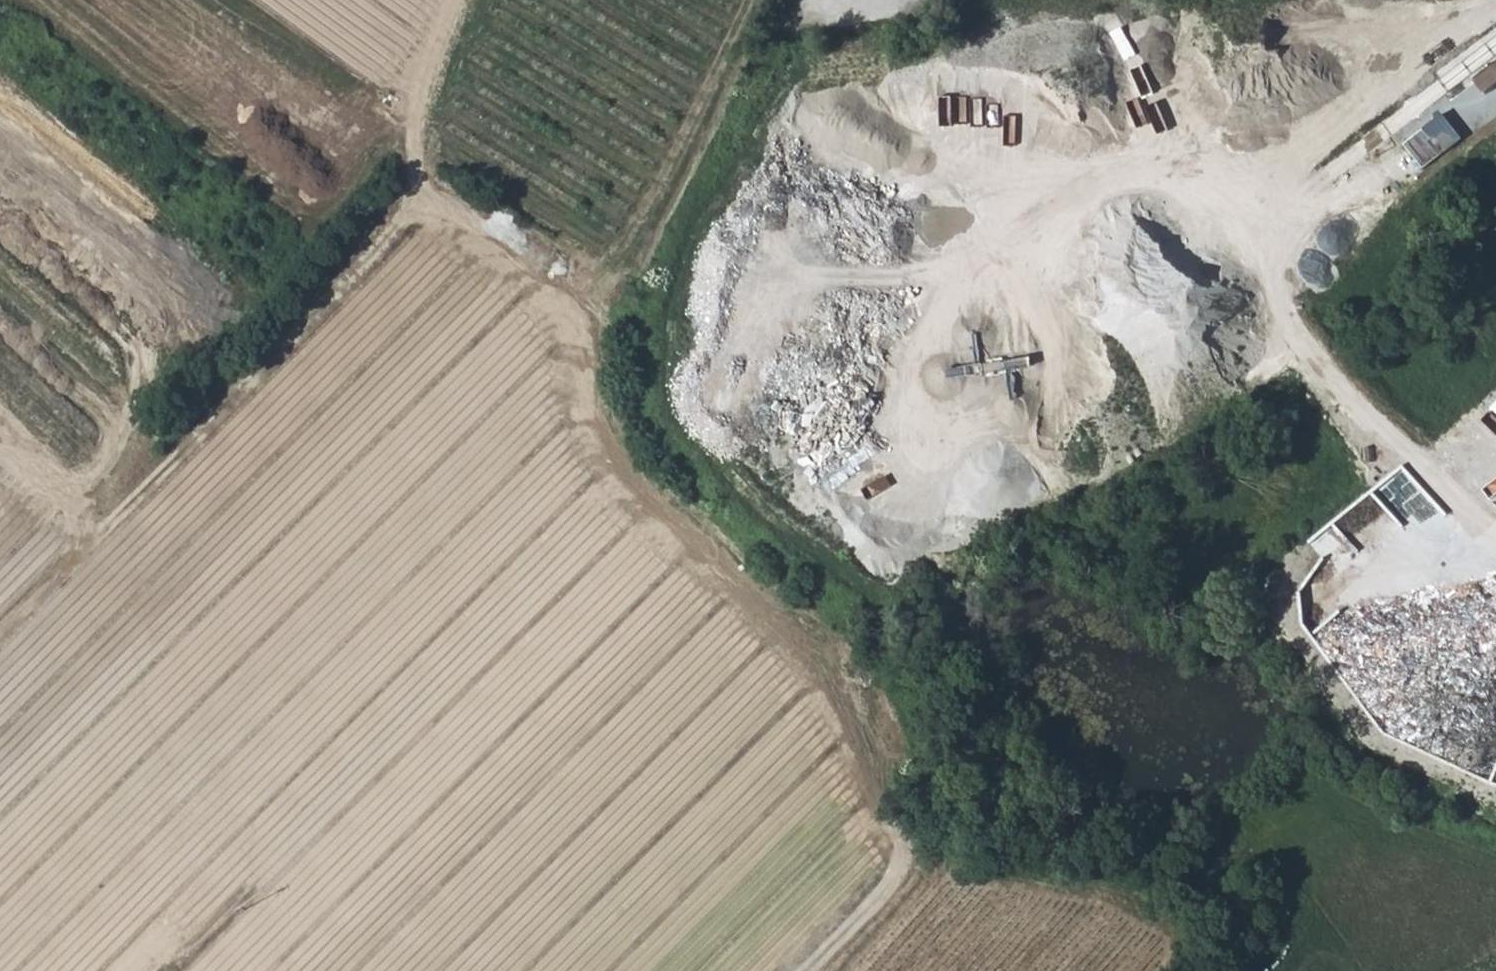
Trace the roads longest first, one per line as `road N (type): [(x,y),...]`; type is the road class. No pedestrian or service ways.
road 1 (track): [(453,0),(417,122),(429,189),(586,277),(613,487),(162,970)]
road 2 (track): [(0,465),(155,620),(65,732),(364,970)]

